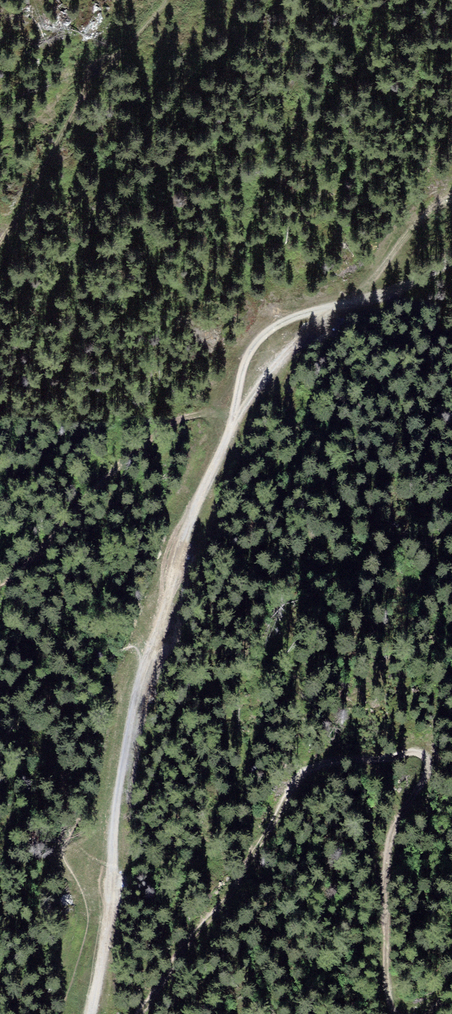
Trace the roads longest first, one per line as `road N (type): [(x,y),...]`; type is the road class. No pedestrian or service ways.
road 1 (track): [(140,1013),(229,898),(299,778),(319,765),(420,752),(427,773),(394,828),(386,869),(395,1013)]
road 2 (track): [(226,433),(263,378),(385,265),(418,220),(451,200)]
road 3 (track): [(0,584),(36,559),(91,492),(170,422),(235,409)]

